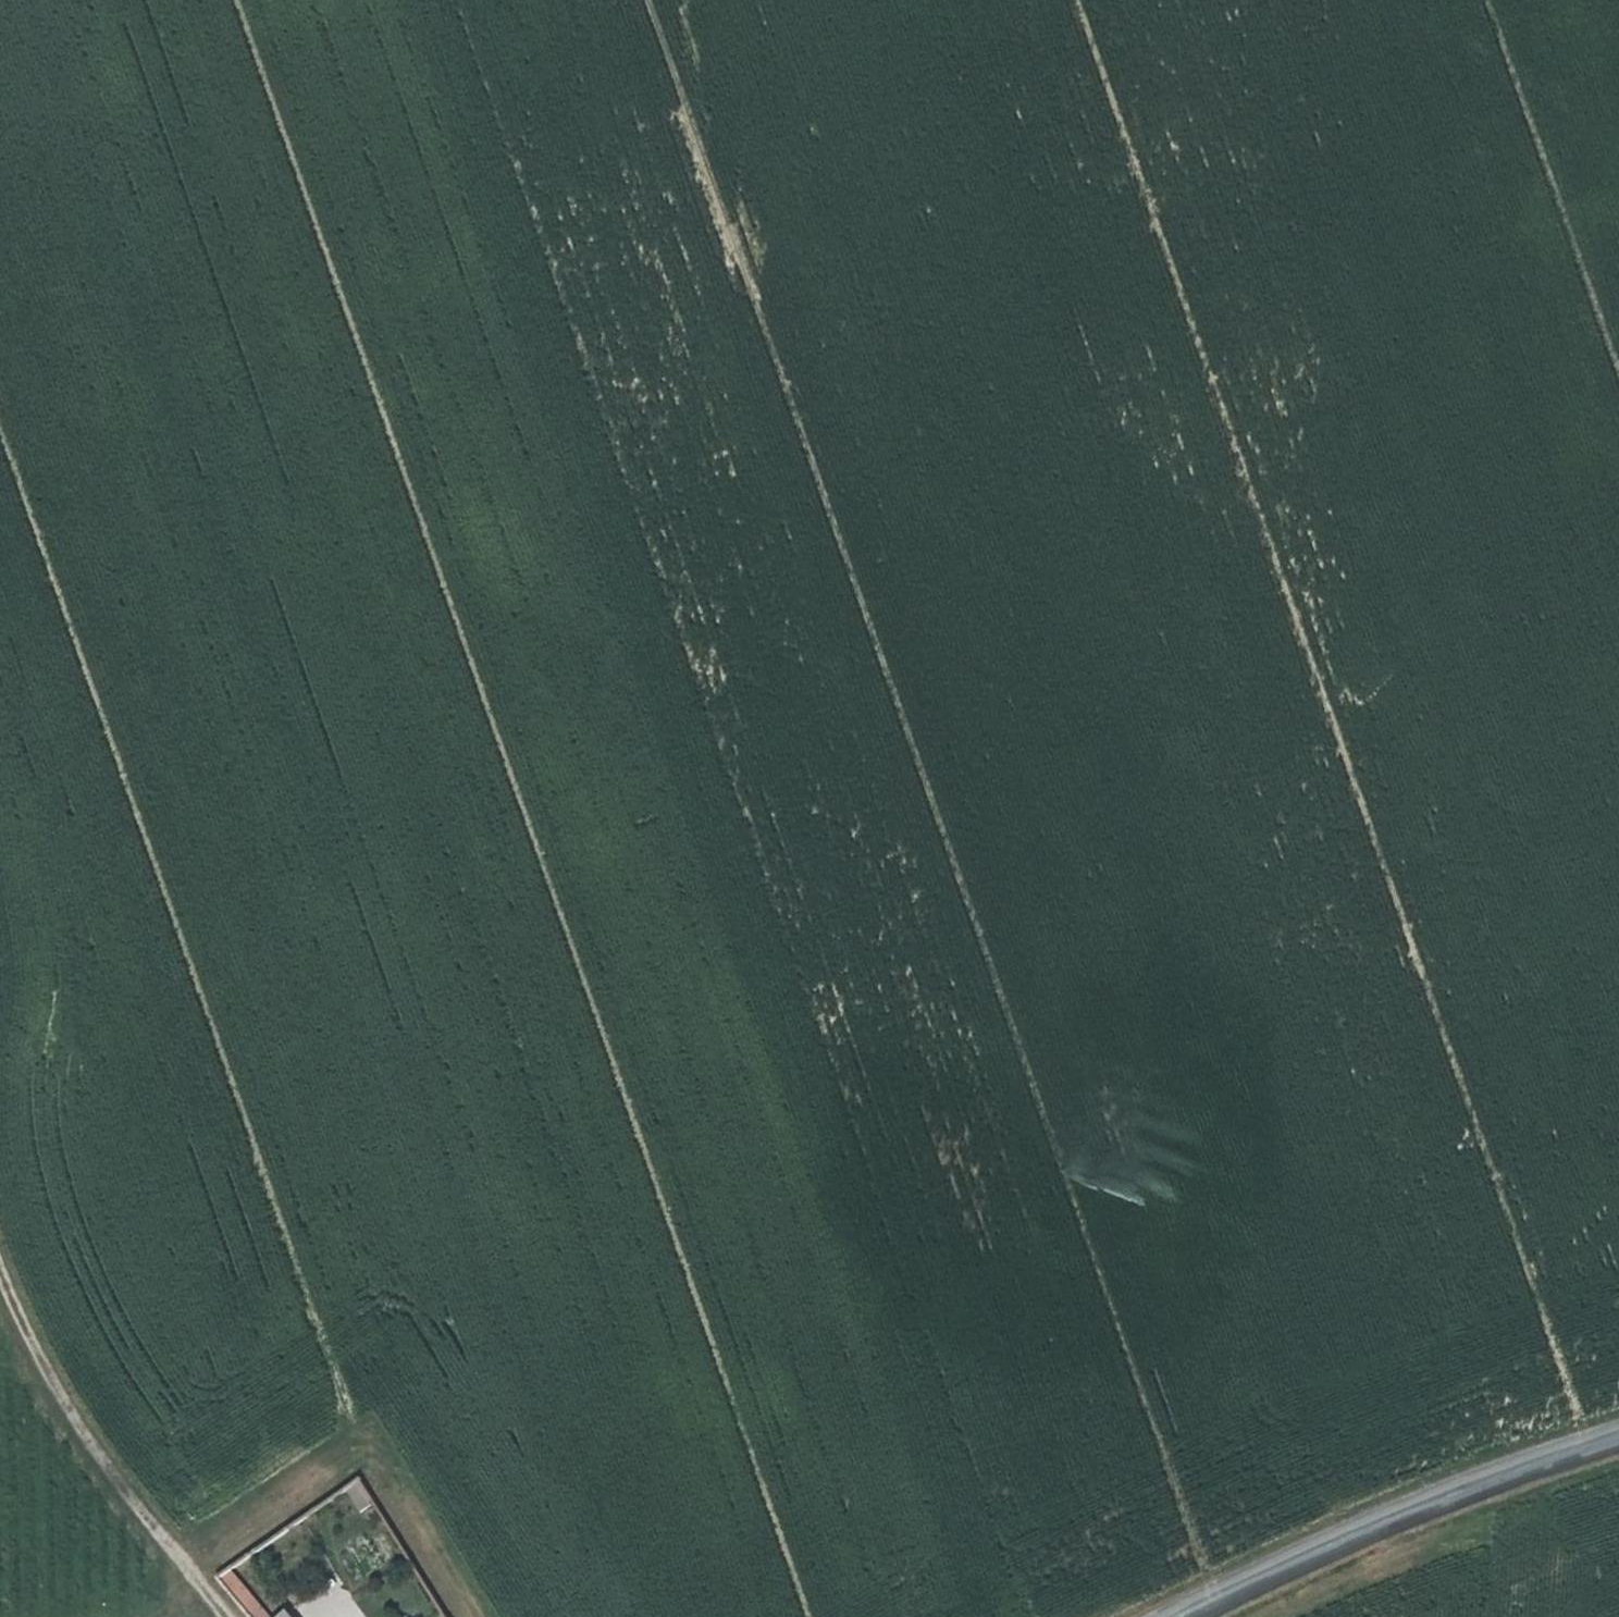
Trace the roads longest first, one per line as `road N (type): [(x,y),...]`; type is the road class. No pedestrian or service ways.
road 1 (tertiary): [(1618,1437),(1406,1513),(1182,1616)]
road 2 (track): [(199,1572),(81,1419),(34,1345),(0,1265)]

